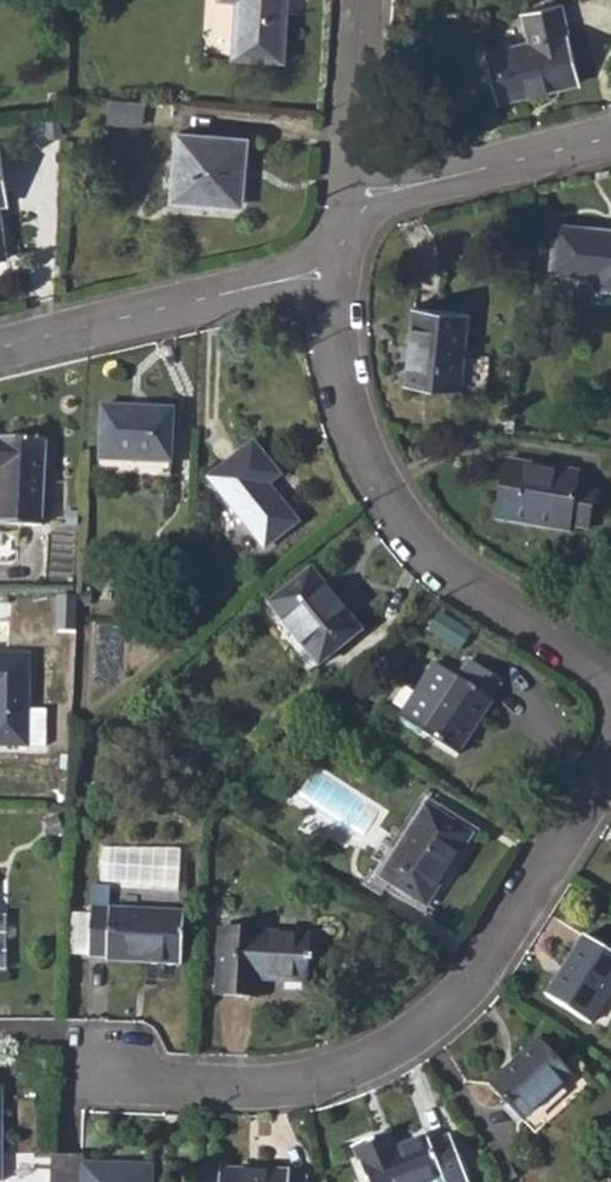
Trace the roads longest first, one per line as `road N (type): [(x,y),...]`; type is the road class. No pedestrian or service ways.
road 1 (residential): [(109,1082),(189,1092),(335,1074),(444,1004),(610,760)]
road 2 (residential): [(610,675),(450,573),(359,460),(326,270)]
road 3 (residential): [(0,348),(326,270)]
road 4 (residential): [(351,204),(610,141)]
road 5 (residential): [(351,204),(365,0)]

